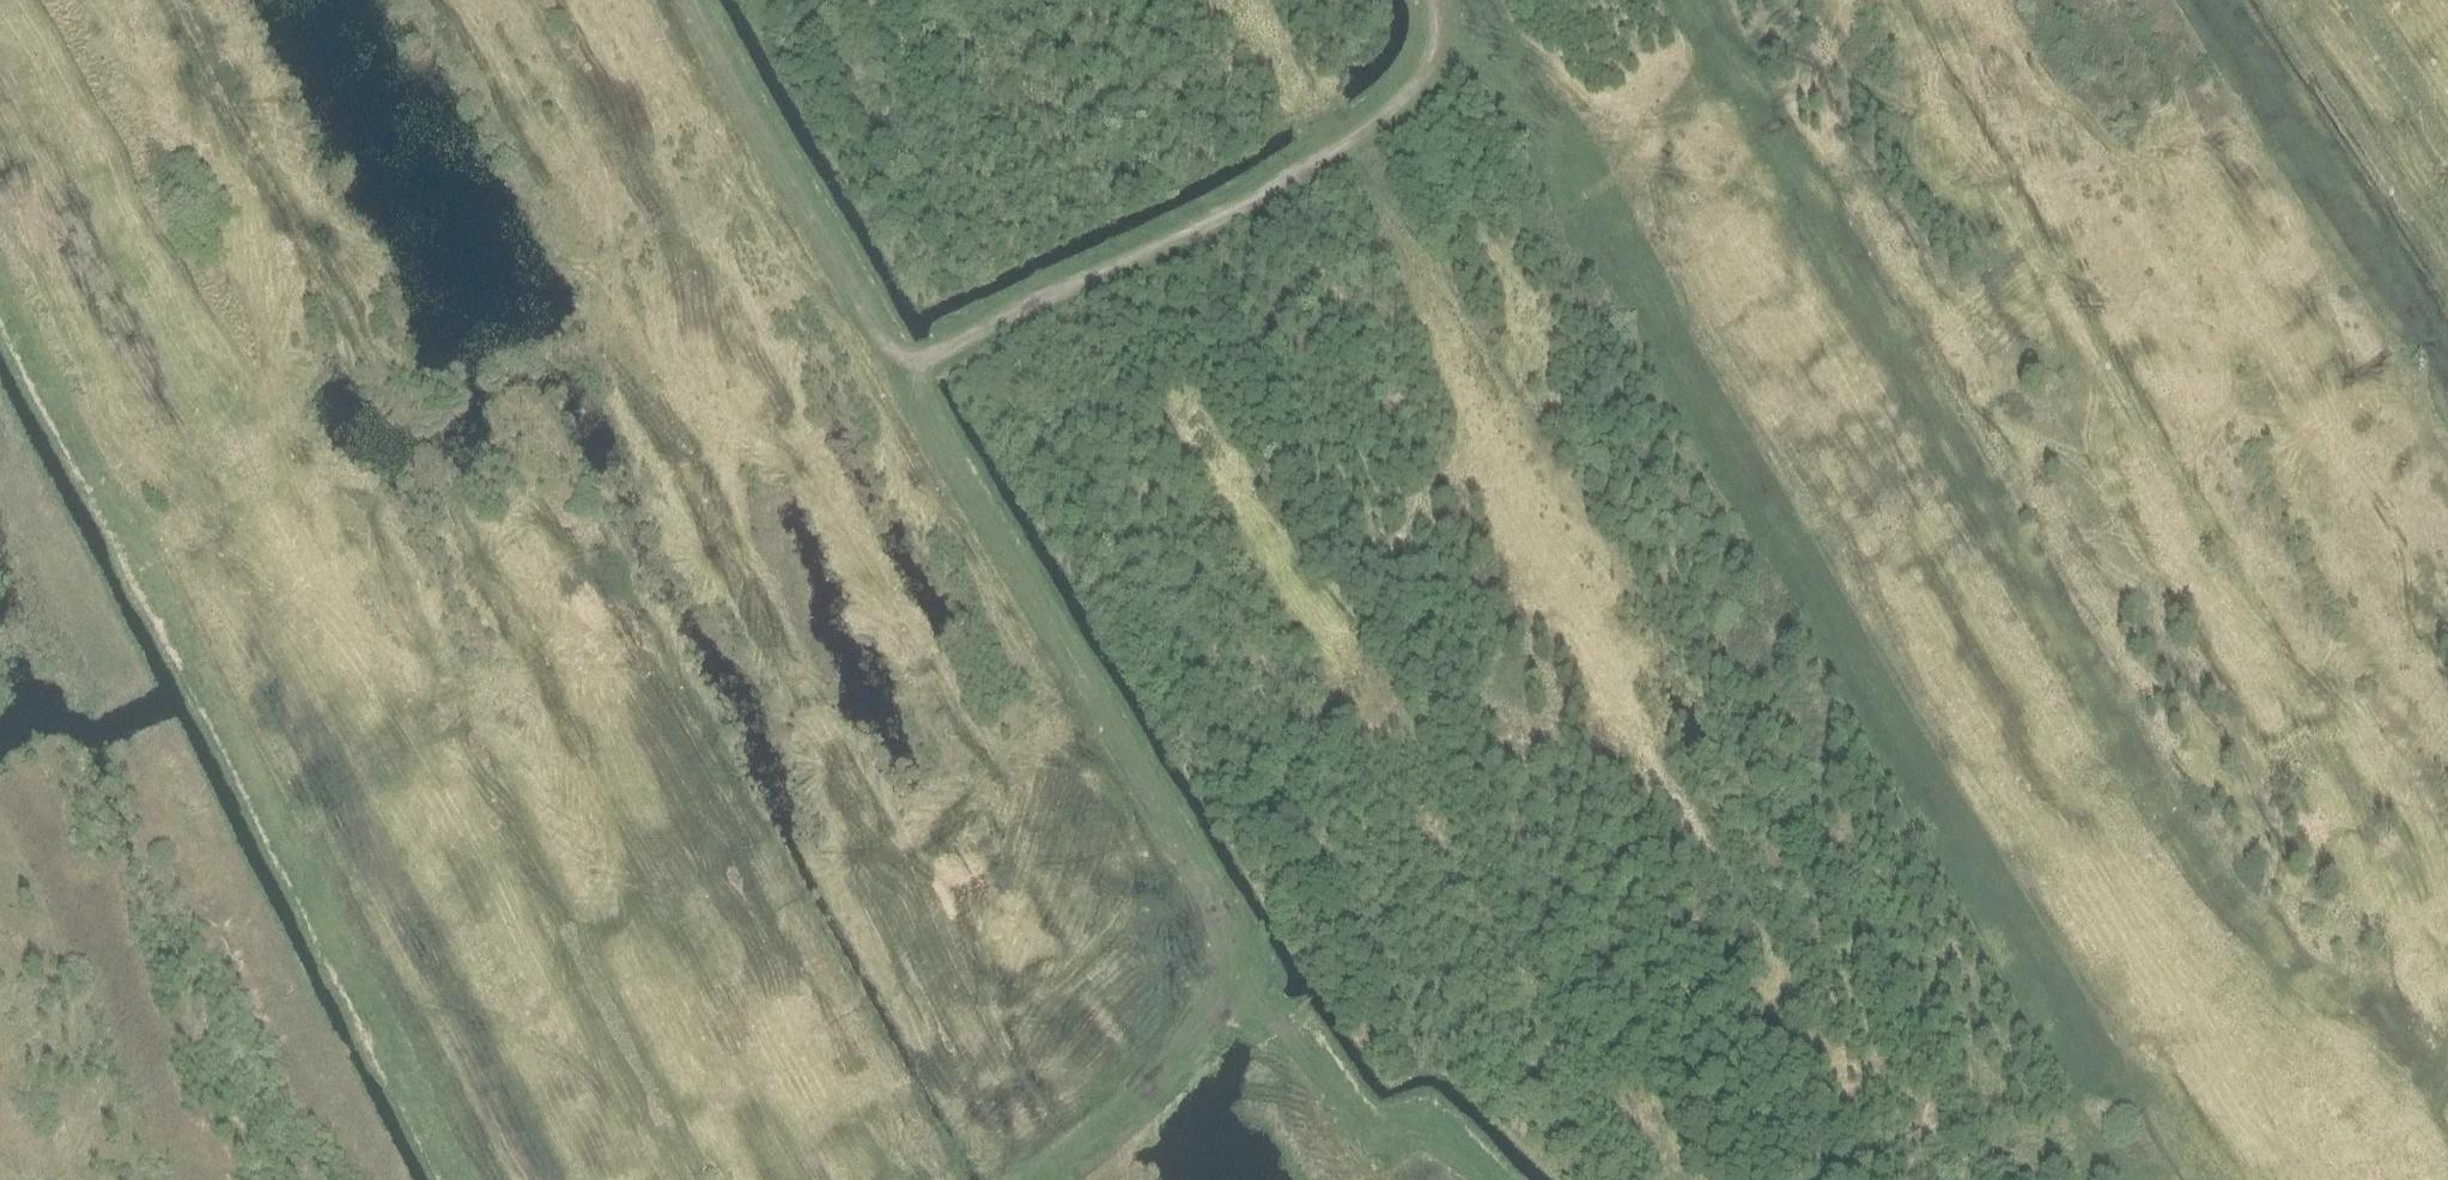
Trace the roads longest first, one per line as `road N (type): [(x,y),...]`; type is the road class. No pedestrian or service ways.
road 1 (track): [(690,0),(1194,867),(1244,973),(1147,1088),(1035,1179)]
road 2 (track): [(1421,0),(1432,39),(1427,64),(1352,136),(1292,175),(904,368)]
road 3 (track): [(1488,1179),(1451,1144),(1357,1114),(1244,973)]

